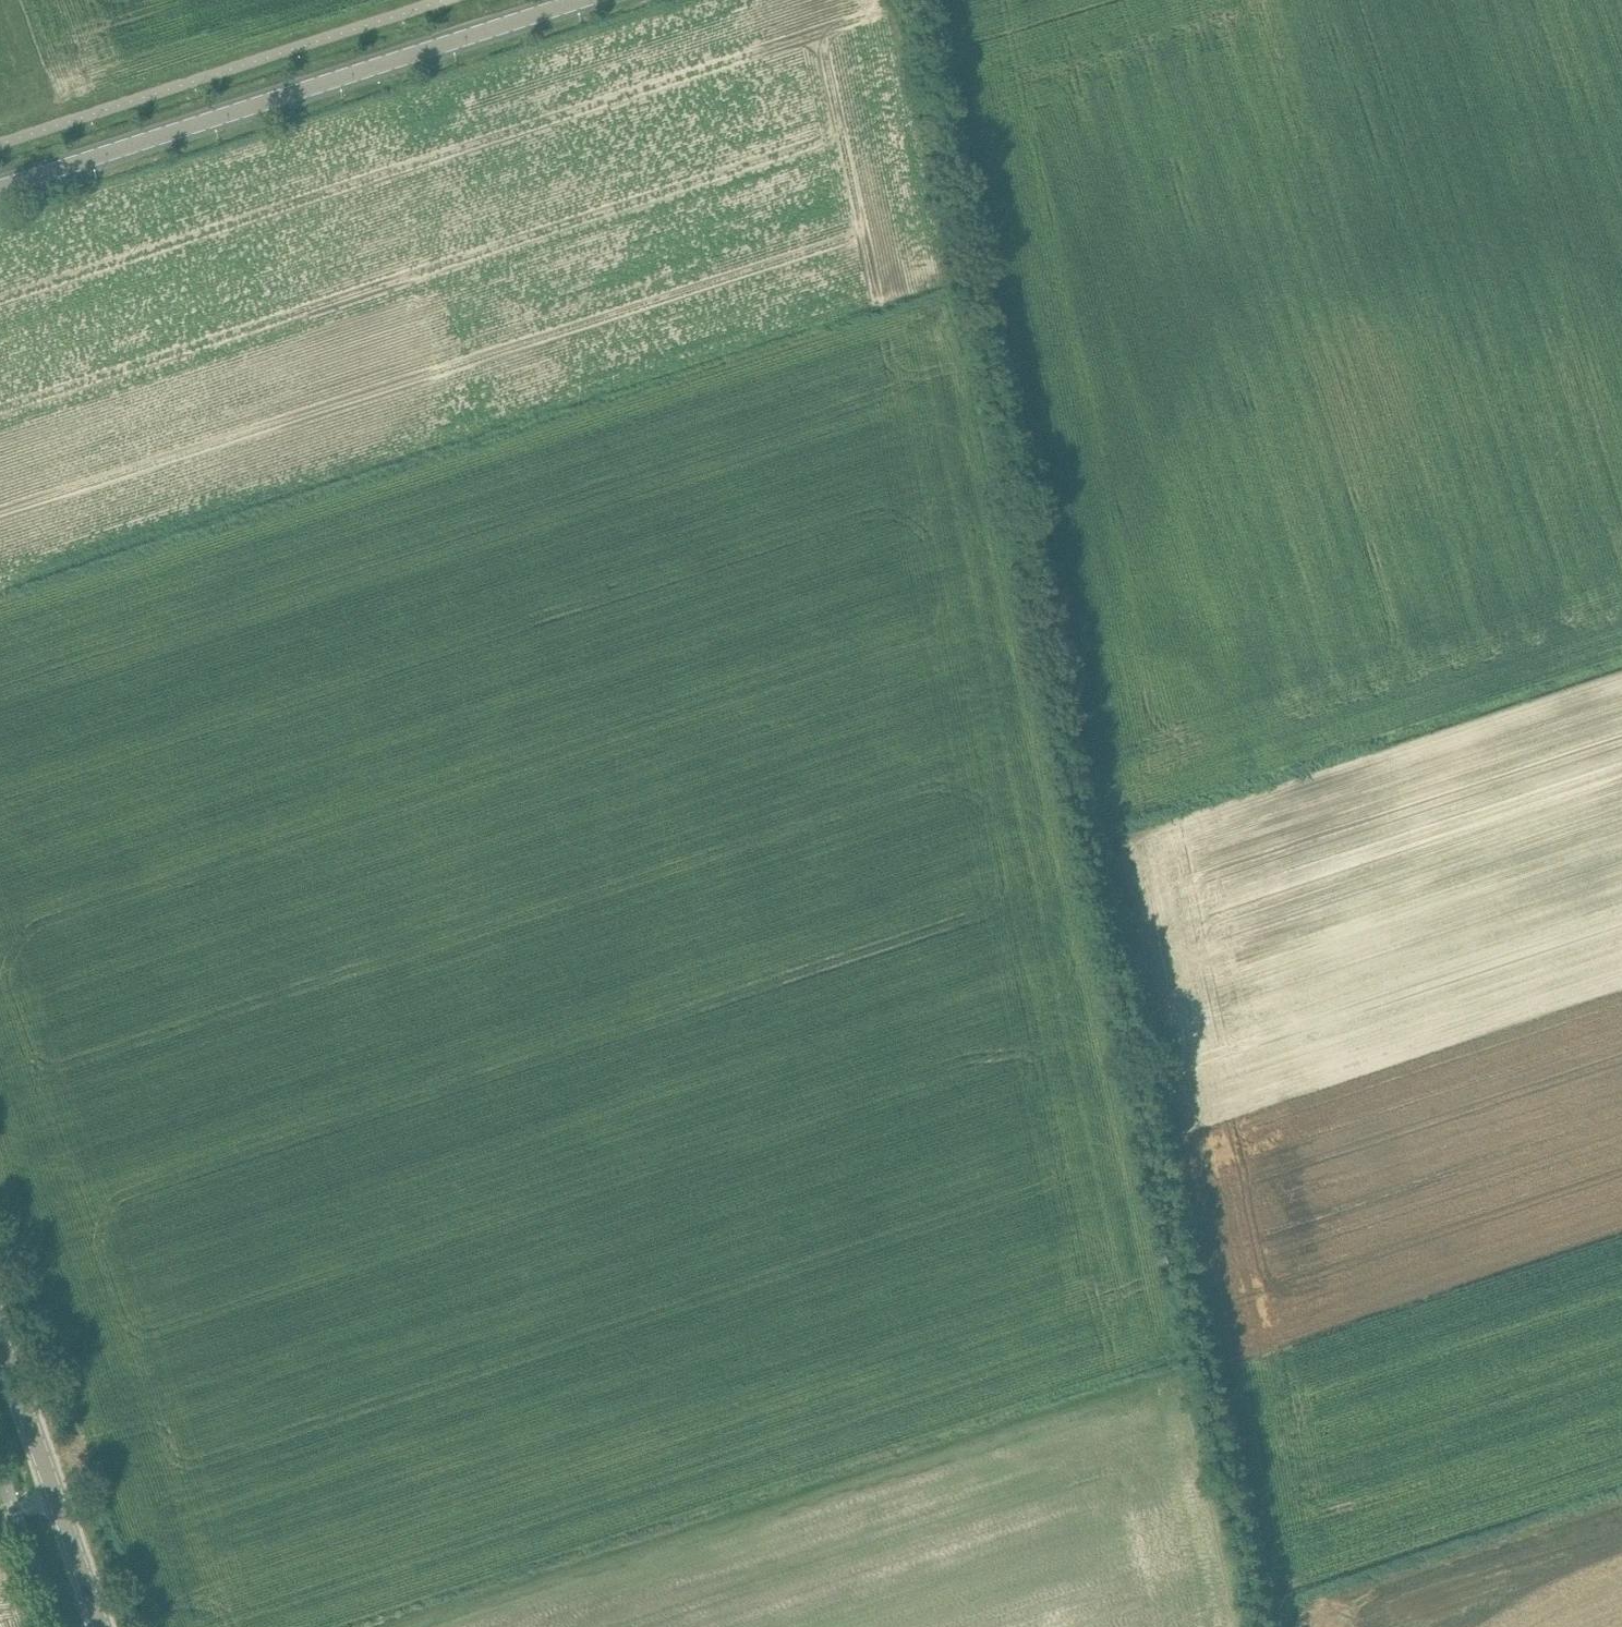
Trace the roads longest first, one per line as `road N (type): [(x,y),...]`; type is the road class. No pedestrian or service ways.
road 1 (unclassified): [(0,188),(583,0)]
road 2 (unclassified): [(101,1626),(0,1337)]

